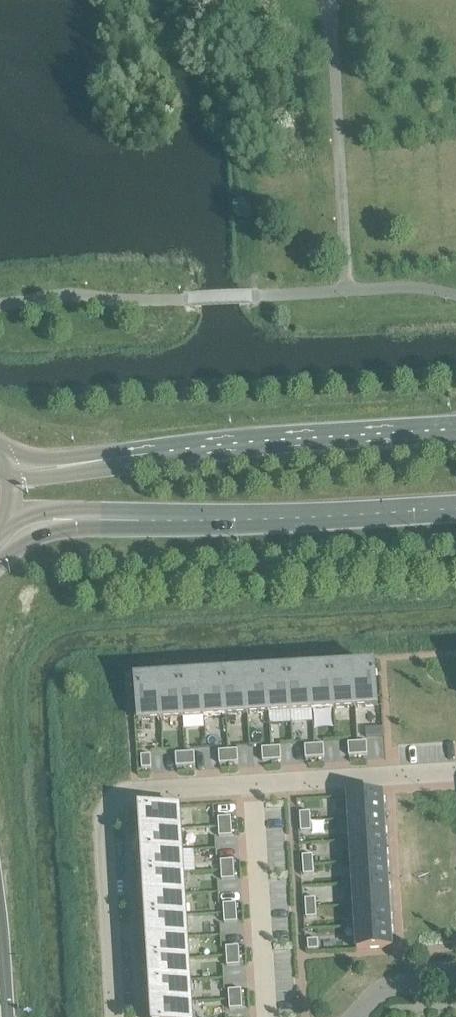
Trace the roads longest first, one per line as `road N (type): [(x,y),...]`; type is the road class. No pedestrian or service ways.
road 1 (secondary): [(79,518),(455,506)]
road 2 (secondary): [(455,426),(84,461)]
road 3 (residential): [(251,782),(132,788),(103,813),(116,1016)]
road 4 (residential): [(267,1016),(251,782)]
road 5 (residential): [(455,768),(251,782)]

